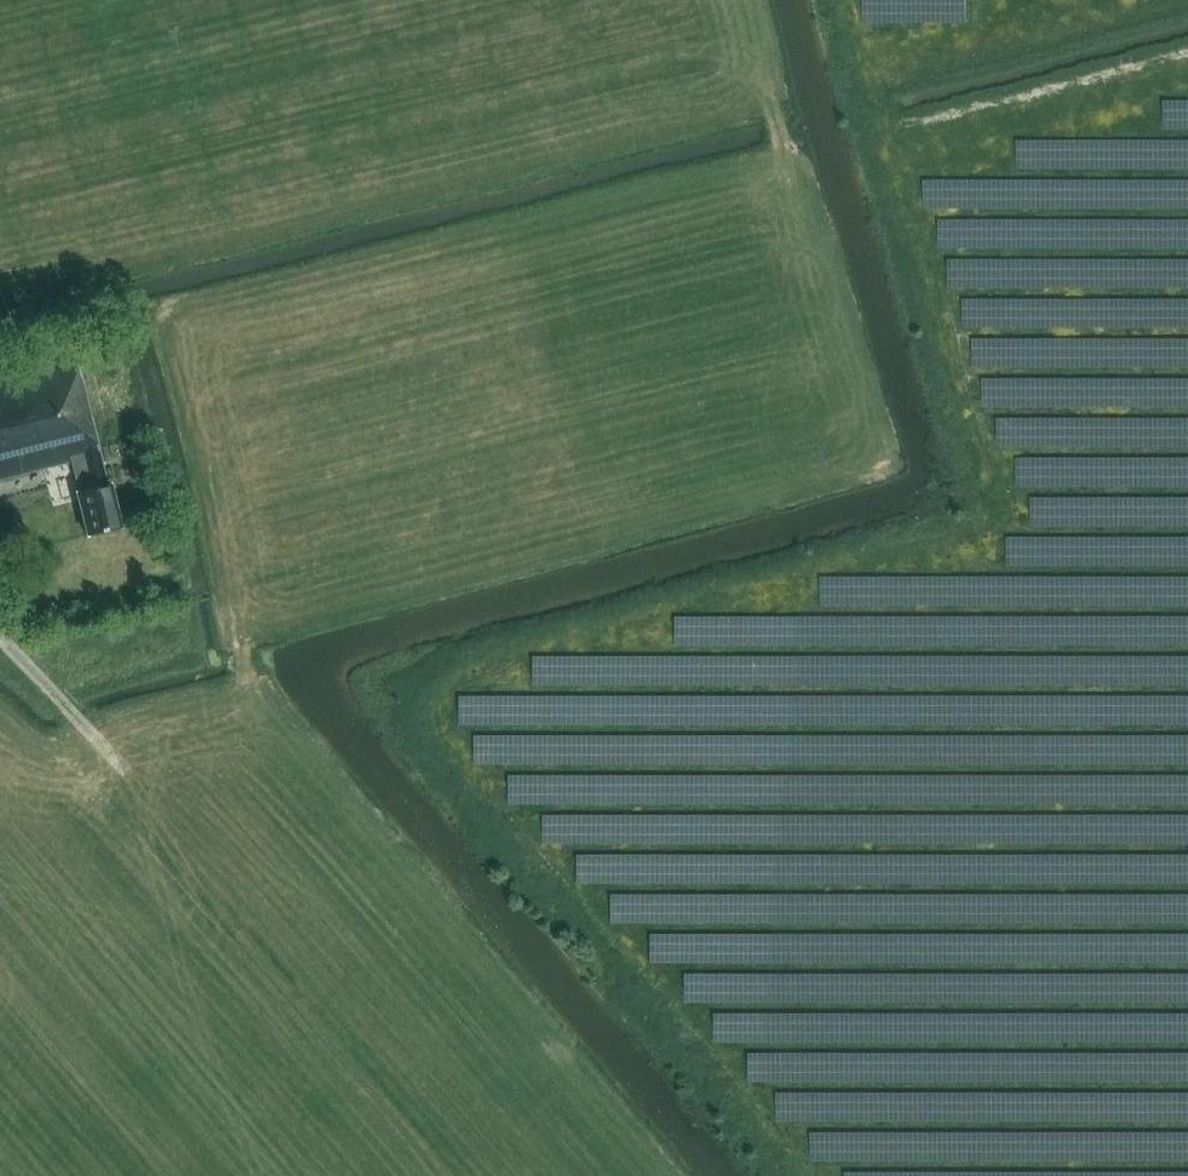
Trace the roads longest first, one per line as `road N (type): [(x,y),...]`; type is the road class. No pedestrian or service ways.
road 1 (track): [(0,638),(126,769)]

